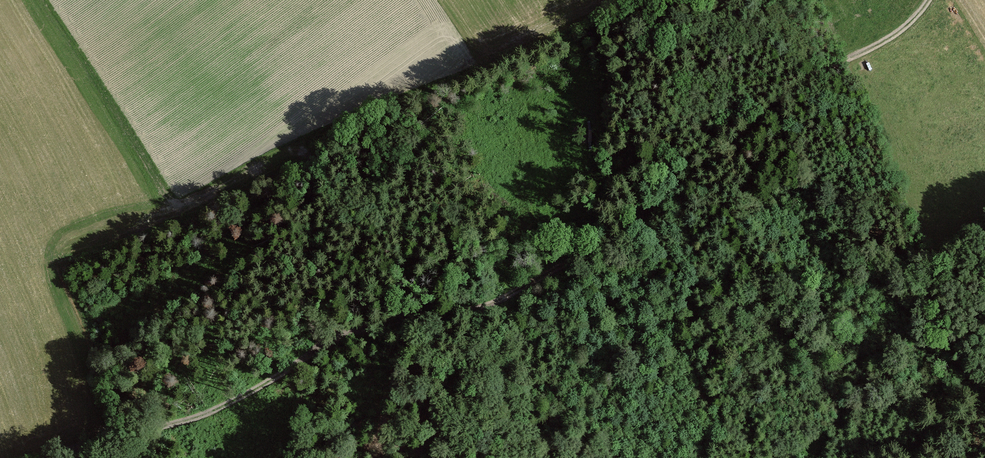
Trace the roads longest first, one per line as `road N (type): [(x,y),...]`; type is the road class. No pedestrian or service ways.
road 1 (track): [(60,457),(201,416),(360,329),(480,308),(625,235),(803,80),(916,14),(926,0)]
road 2 (track): [(866,457),(833,363),(733,294),(703,257),(679,183)]
road 3 (track): [(313,350),(316,192),(308,144)]

